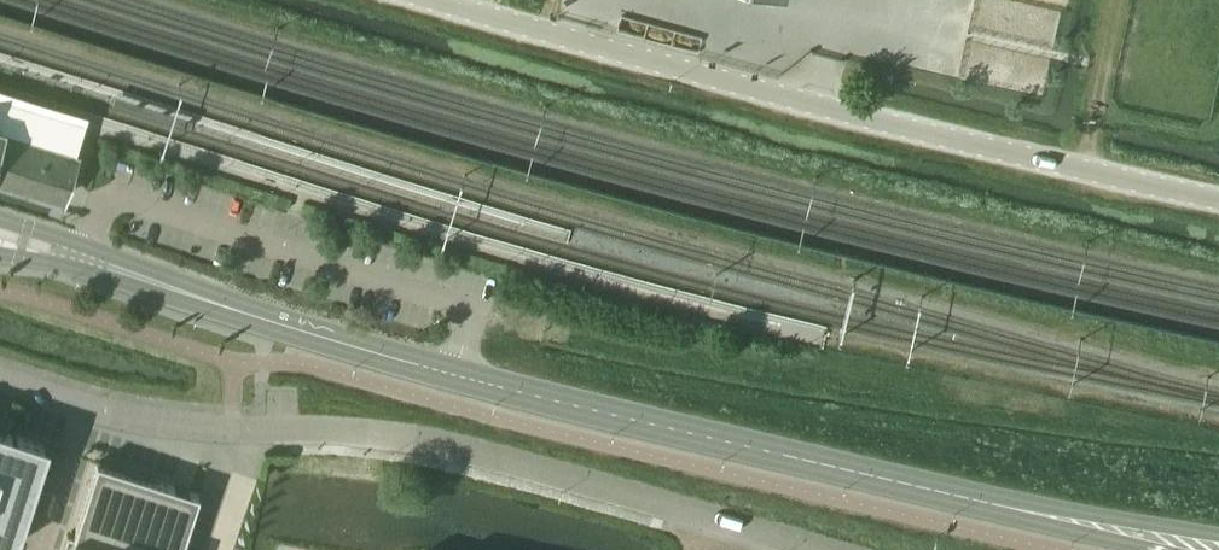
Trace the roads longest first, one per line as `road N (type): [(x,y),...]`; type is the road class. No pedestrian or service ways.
road 1 (secondary): [(1218,544),(921,491),(453,381),(80,259)]
road 2 (tertiary): [(1218,197),(833,107),(442,0)]
road 3 (unclassified): [(718,518),(363,433),(197,430),(85,408)]
road 4 (unclassified): [(85,408),(43,549)]

